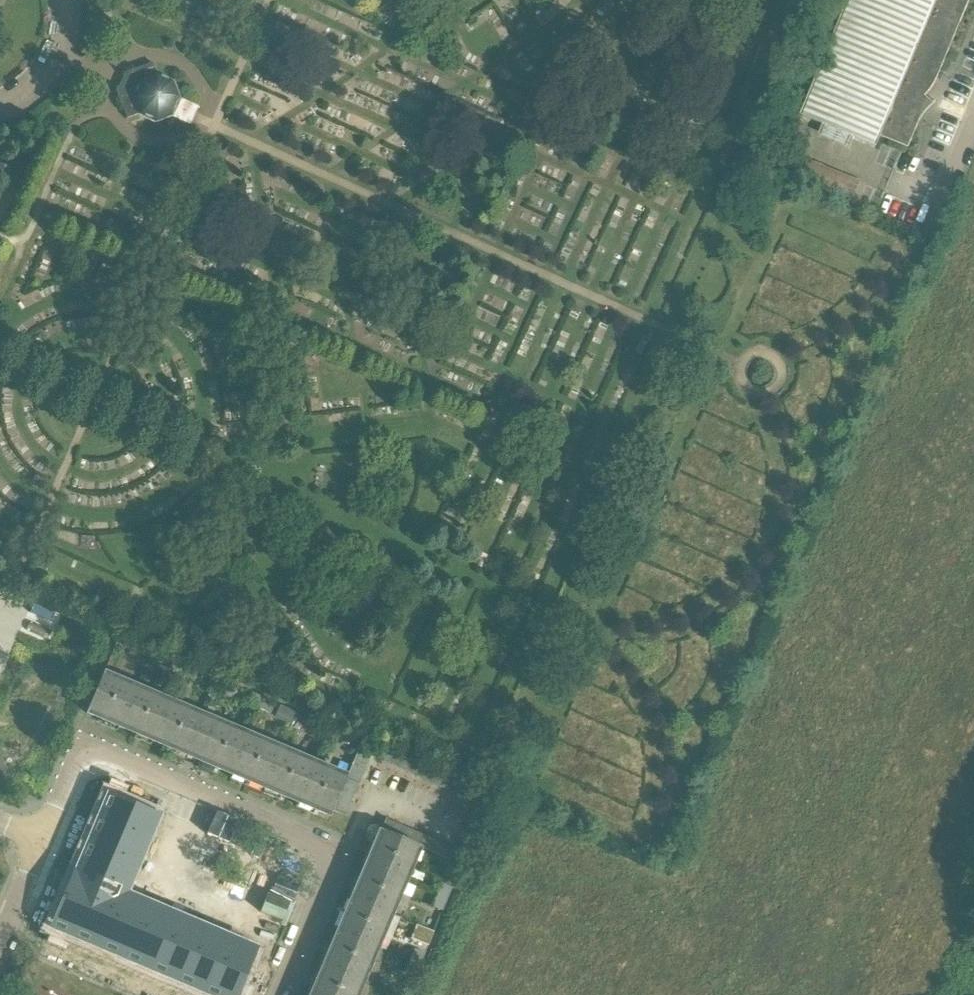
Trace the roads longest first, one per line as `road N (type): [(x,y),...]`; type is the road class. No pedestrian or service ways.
road 1 (residential): [(279,994),(339,851),(79,742),(41,838)]
road 2 (residential): [(0,107),(45,71),(61,28),(61,0)]

